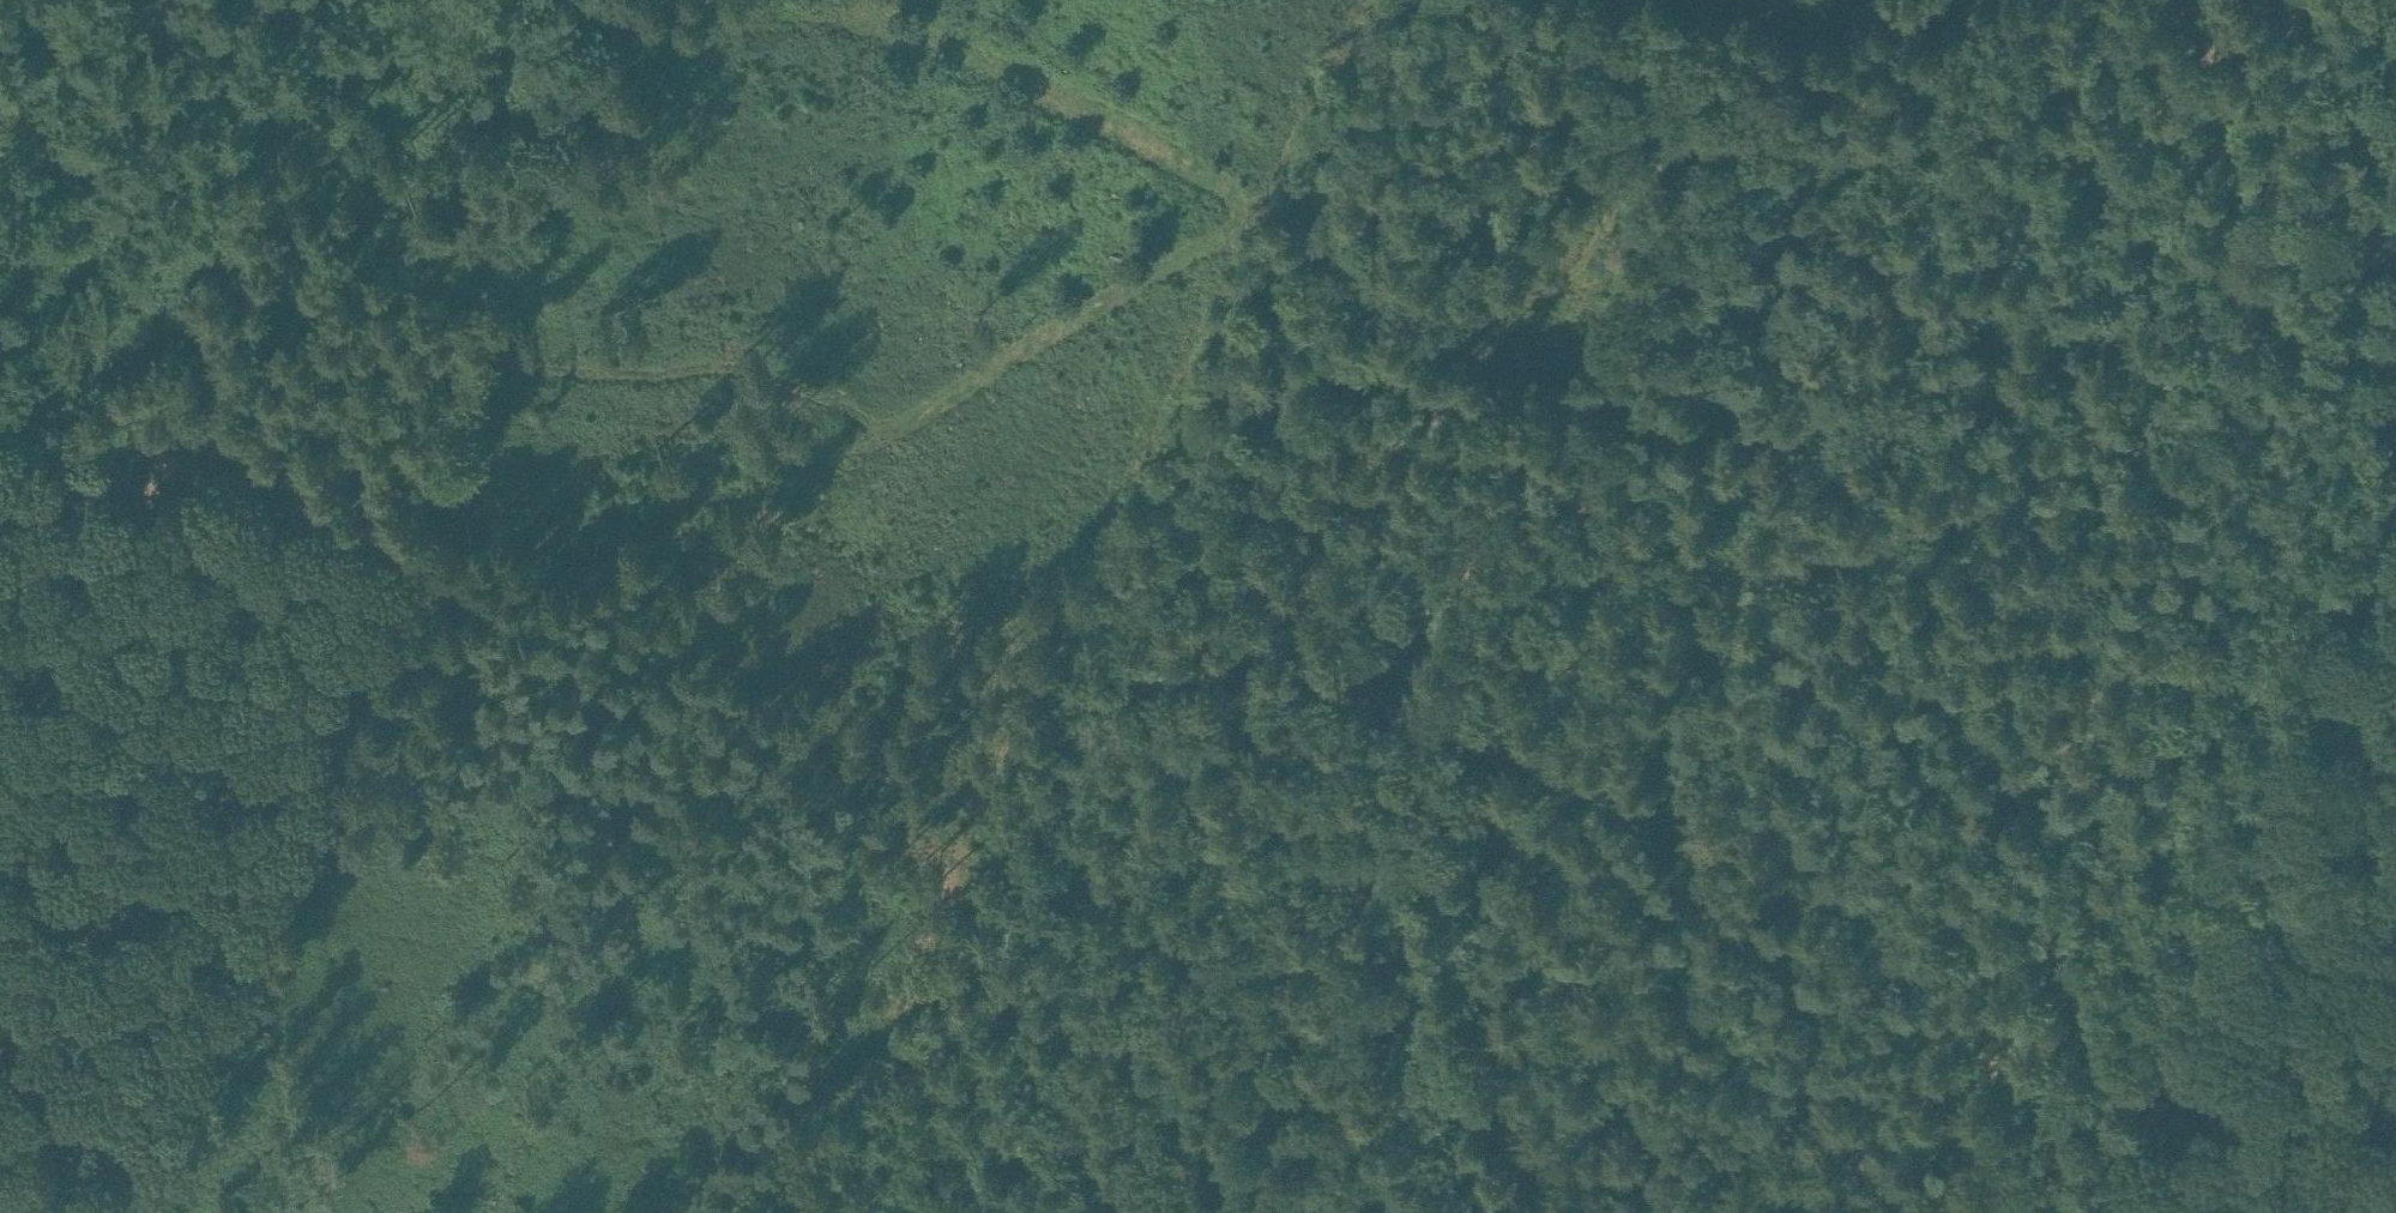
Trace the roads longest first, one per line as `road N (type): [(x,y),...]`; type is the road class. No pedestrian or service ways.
road 1 (track): [(593,0),(127,1212)]
road 2 (track): [(2395,282),(1733,0)]
road 3 (track): [(2111,1212),(2395,555)]
road 4 (track): [(113,1212),(0,1168)]

